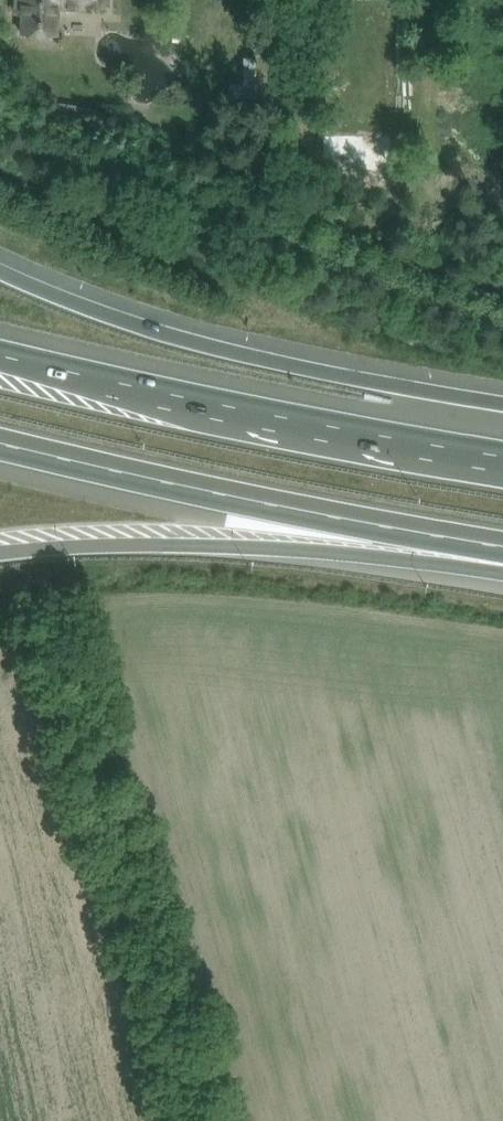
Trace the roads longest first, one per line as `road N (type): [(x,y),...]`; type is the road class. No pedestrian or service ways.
road 1 (motorway): [(502,402),(250,355),(152,329),(0,270)]
road 2 (motorway): [(502,463),(0,354)]
road 3 (motorway): [(0,443),(502,546)]
road 4 (motorway): [(0,551),(84,543),(502,547)]

